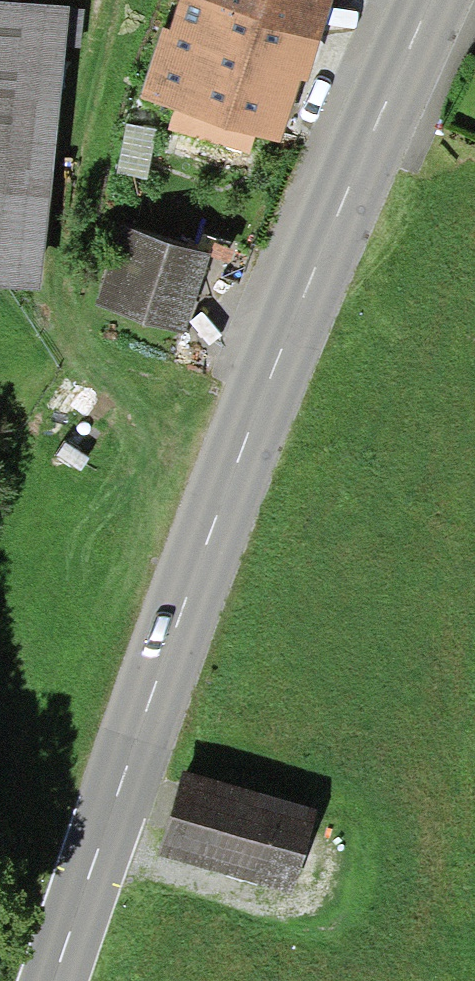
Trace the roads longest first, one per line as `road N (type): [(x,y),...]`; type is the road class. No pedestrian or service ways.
road 1 (primary): [(425,0),(247,417),(133,726)]
road 2 (primary): [(47,980),(133,726)]

